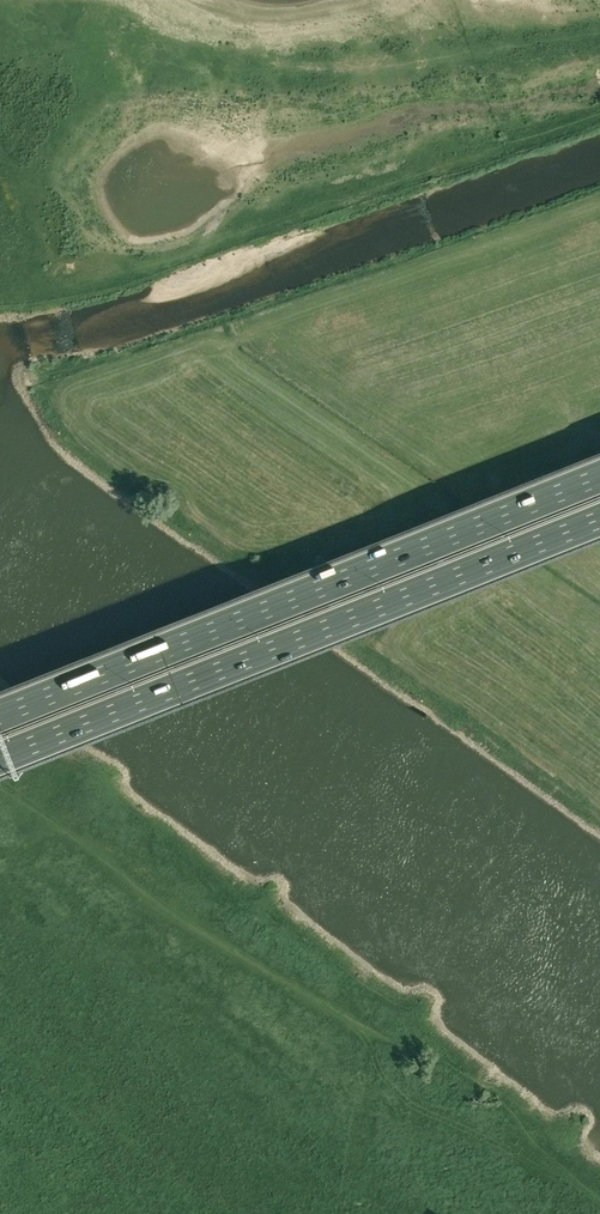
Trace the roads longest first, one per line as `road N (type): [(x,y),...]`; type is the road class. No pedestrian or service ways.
road 1 (motorway): [(599,474),(0,714)]
road 2 (motorway): [(0,756),(599,516)]

